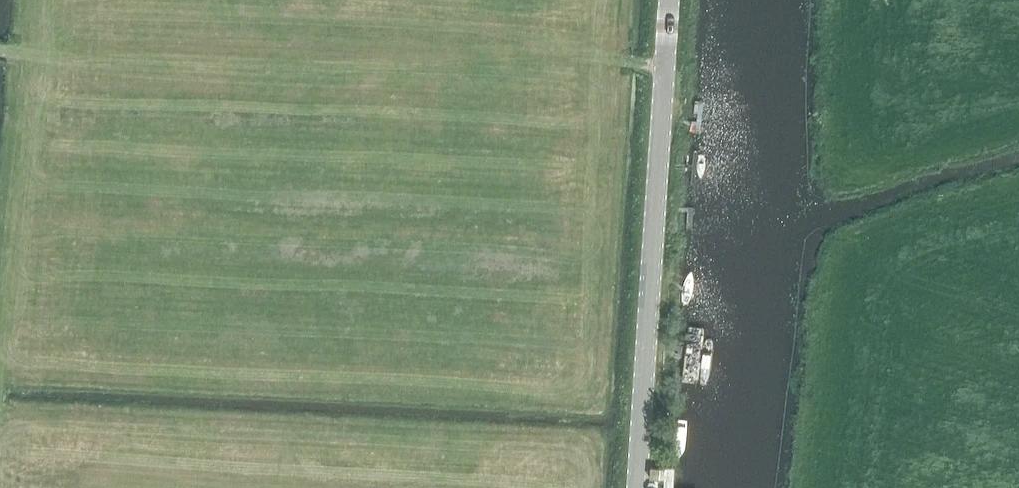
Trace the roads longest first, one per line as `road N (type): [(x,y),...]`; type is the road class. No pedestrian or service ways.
road 1 (tertiary): [(634,487),(667,0)]

